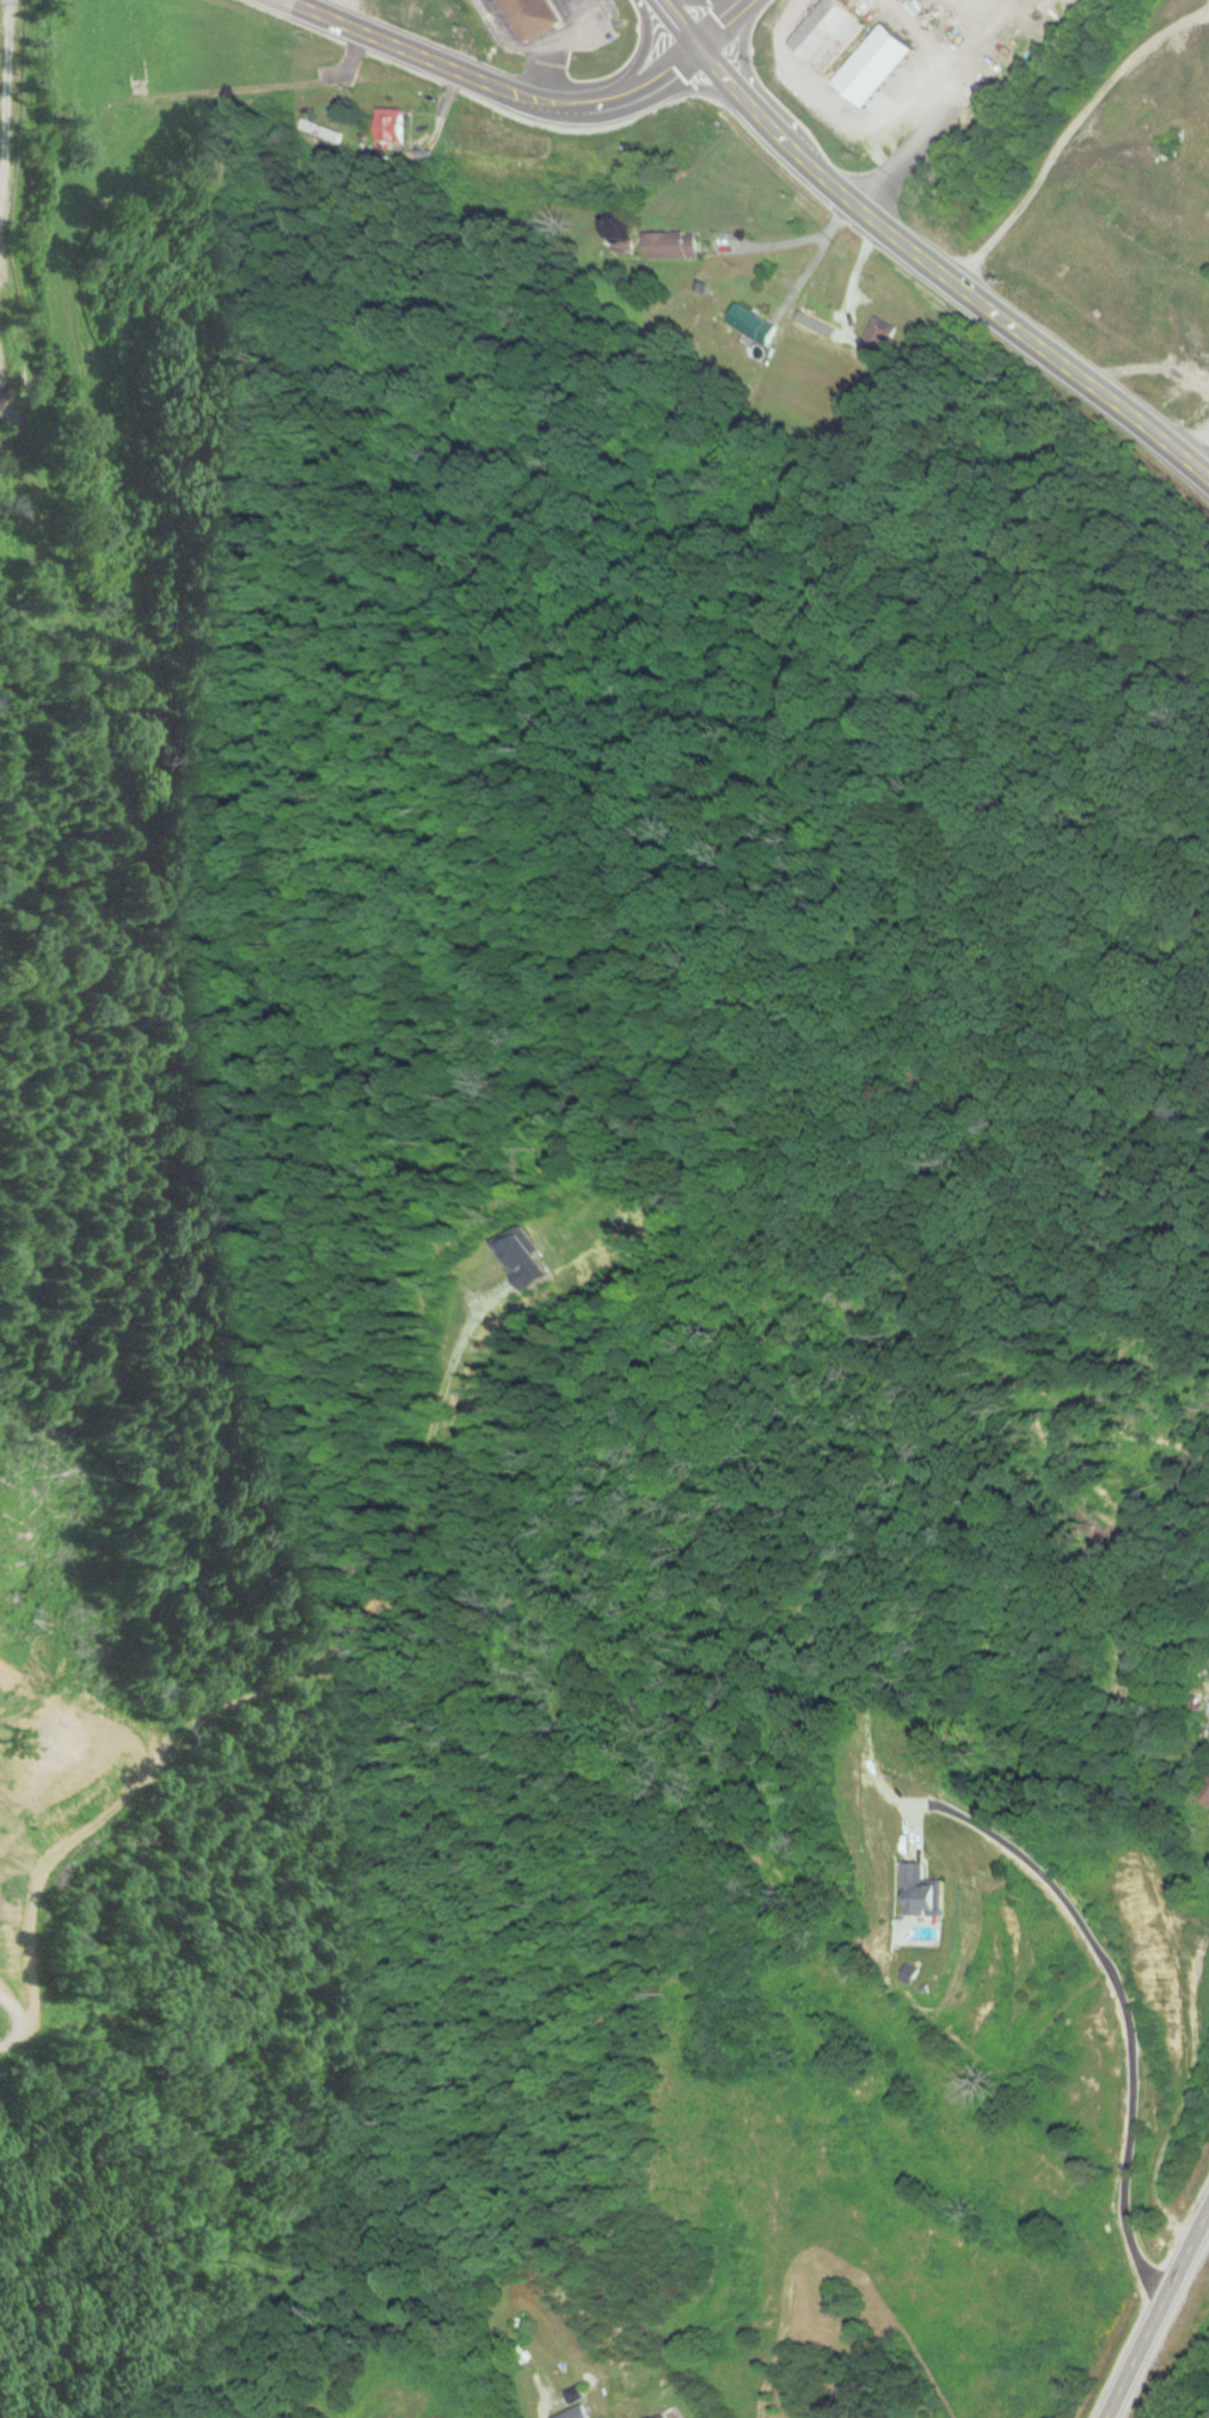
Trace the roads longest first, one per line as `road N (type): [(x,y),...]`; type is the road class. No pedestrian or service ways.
road 1 (primary): [(1208,482),(828,182),(728,80),(663,0)]
road 2 (residential): [(303,0),(449,60),(523,65),(698,44)]
road 3 (primary): [(1106,2417),(1208,2209)]

